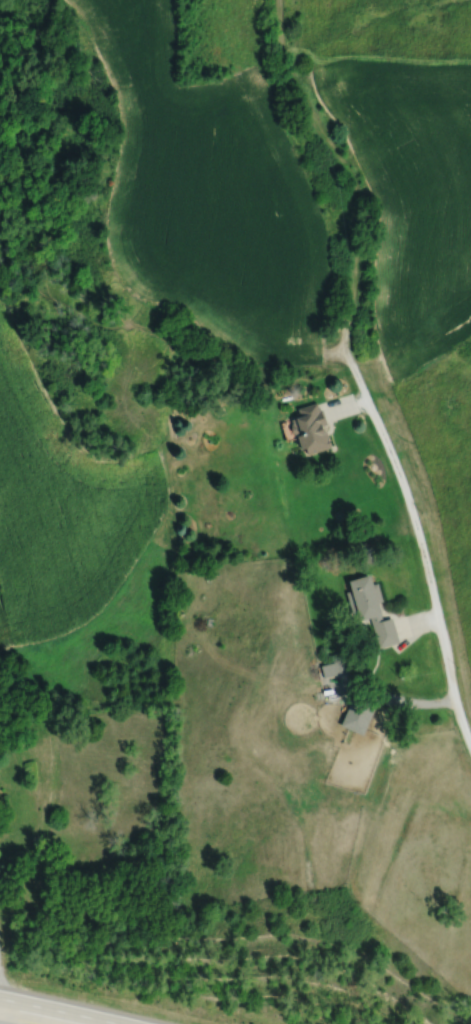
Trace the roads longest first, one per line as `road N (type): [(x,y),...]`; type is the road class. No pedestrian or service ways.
road 1 (residential): [(352,366),(410,504),(470,747)]
road 2 (track): [(352,366),(346,344),(356,190),(296,84),(278,27),(279,0)]
road 3 (trunk): [(122,1023),(0,998)]

